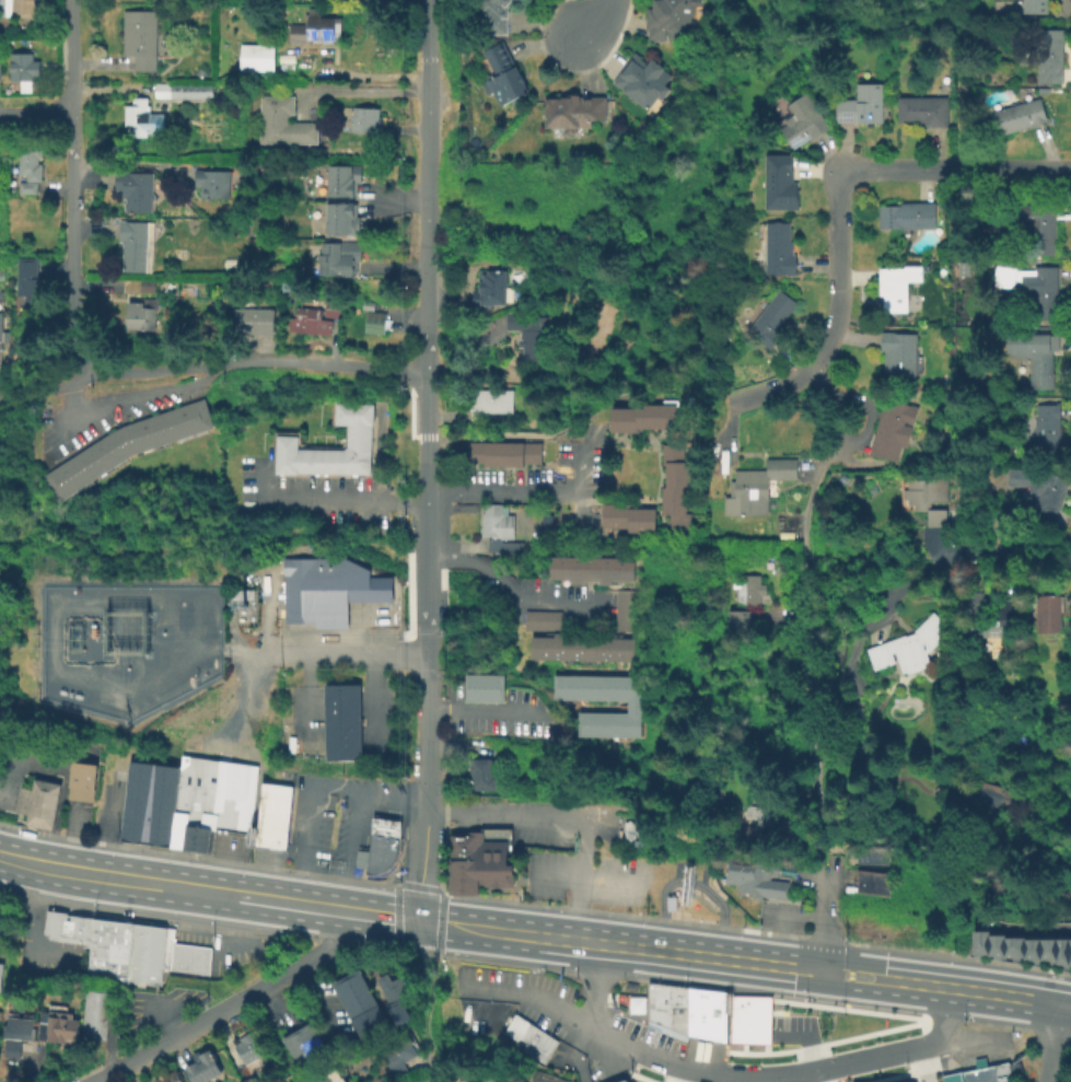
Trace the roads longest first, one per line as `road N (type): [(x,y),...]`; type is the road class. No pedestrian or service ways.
road 1 (residential): [(424,373),(244,361),(84,374),(0,400)]
road 2 (residential): [(72,0),(72,326),(84,374)]
road 3 (residential): [(425,0),(424,373)]
road 4 (residential): [(346,911),(335,941),(309,962),(95,1081)]
road 5 (residential): [(812,619),(820,872)]
road 6 (primary): [(828,972),(601,943)]
road 7 (residential): [(1070,172),(875,171),(850,179)]
road 8 (residential): [(934,1040),(803,1073),(720,1074)]
road 9 (residential): [(811,370),(829,395),(836,428),(807,511),(807,559)]
road 10 (residential): [(850,179),(839,206),(838,317),(811,370)]
road 11 (primary): [(1070,1005),(909,981)]
road 12 (primary): [(601,943),(440,923)]
road 13 (residential): [(428,660),(281,649)]
road 14 (residential): [(428,639),(430,783)]
road 15 (residential): [(430,783),(418,921)]
road 16 (residential): [(1070,558),(938,559)]
road 17 (residential): [(638,1050),(595,1023),(601,943)]
road 18 (primary): [(171,886),(51,866)]

